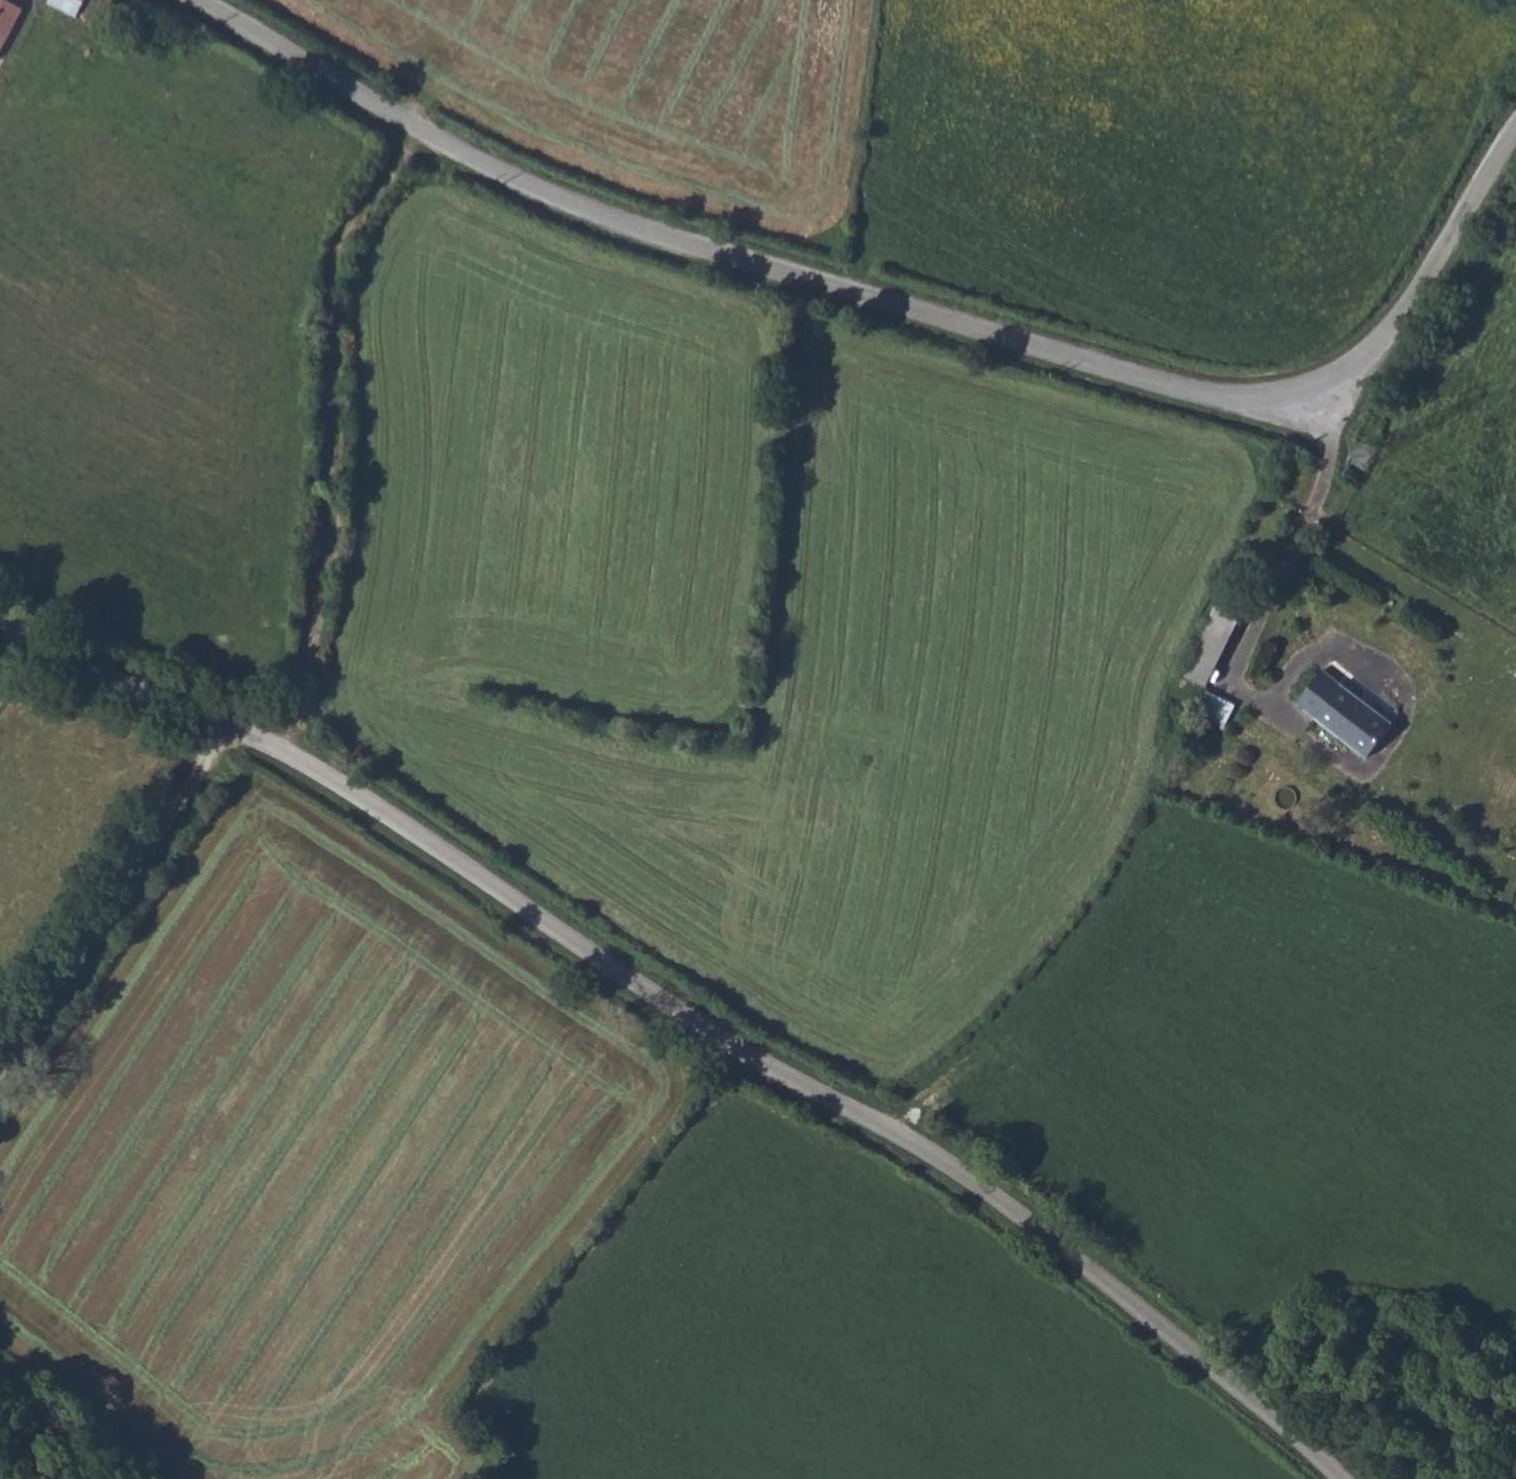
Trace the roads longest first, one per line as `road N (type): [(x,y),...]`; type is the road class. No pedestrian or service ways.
road 1 (unclassified): [(1343,1478),(1227,1376),(943,1158),(802,1084),(268,742),(0,619)]
road 2 (unclassified): [(187,0),(444,147),(576,212),(1221,402),(1325,394)]
road 3 (track): [(225,723),(0,1065)]
road 4 (unclassified): [(1325,394),(1367,360),(1440,260),(1515,130)]
road 5 (residential): [(1325,394),(1335,439),(1311,514)]

